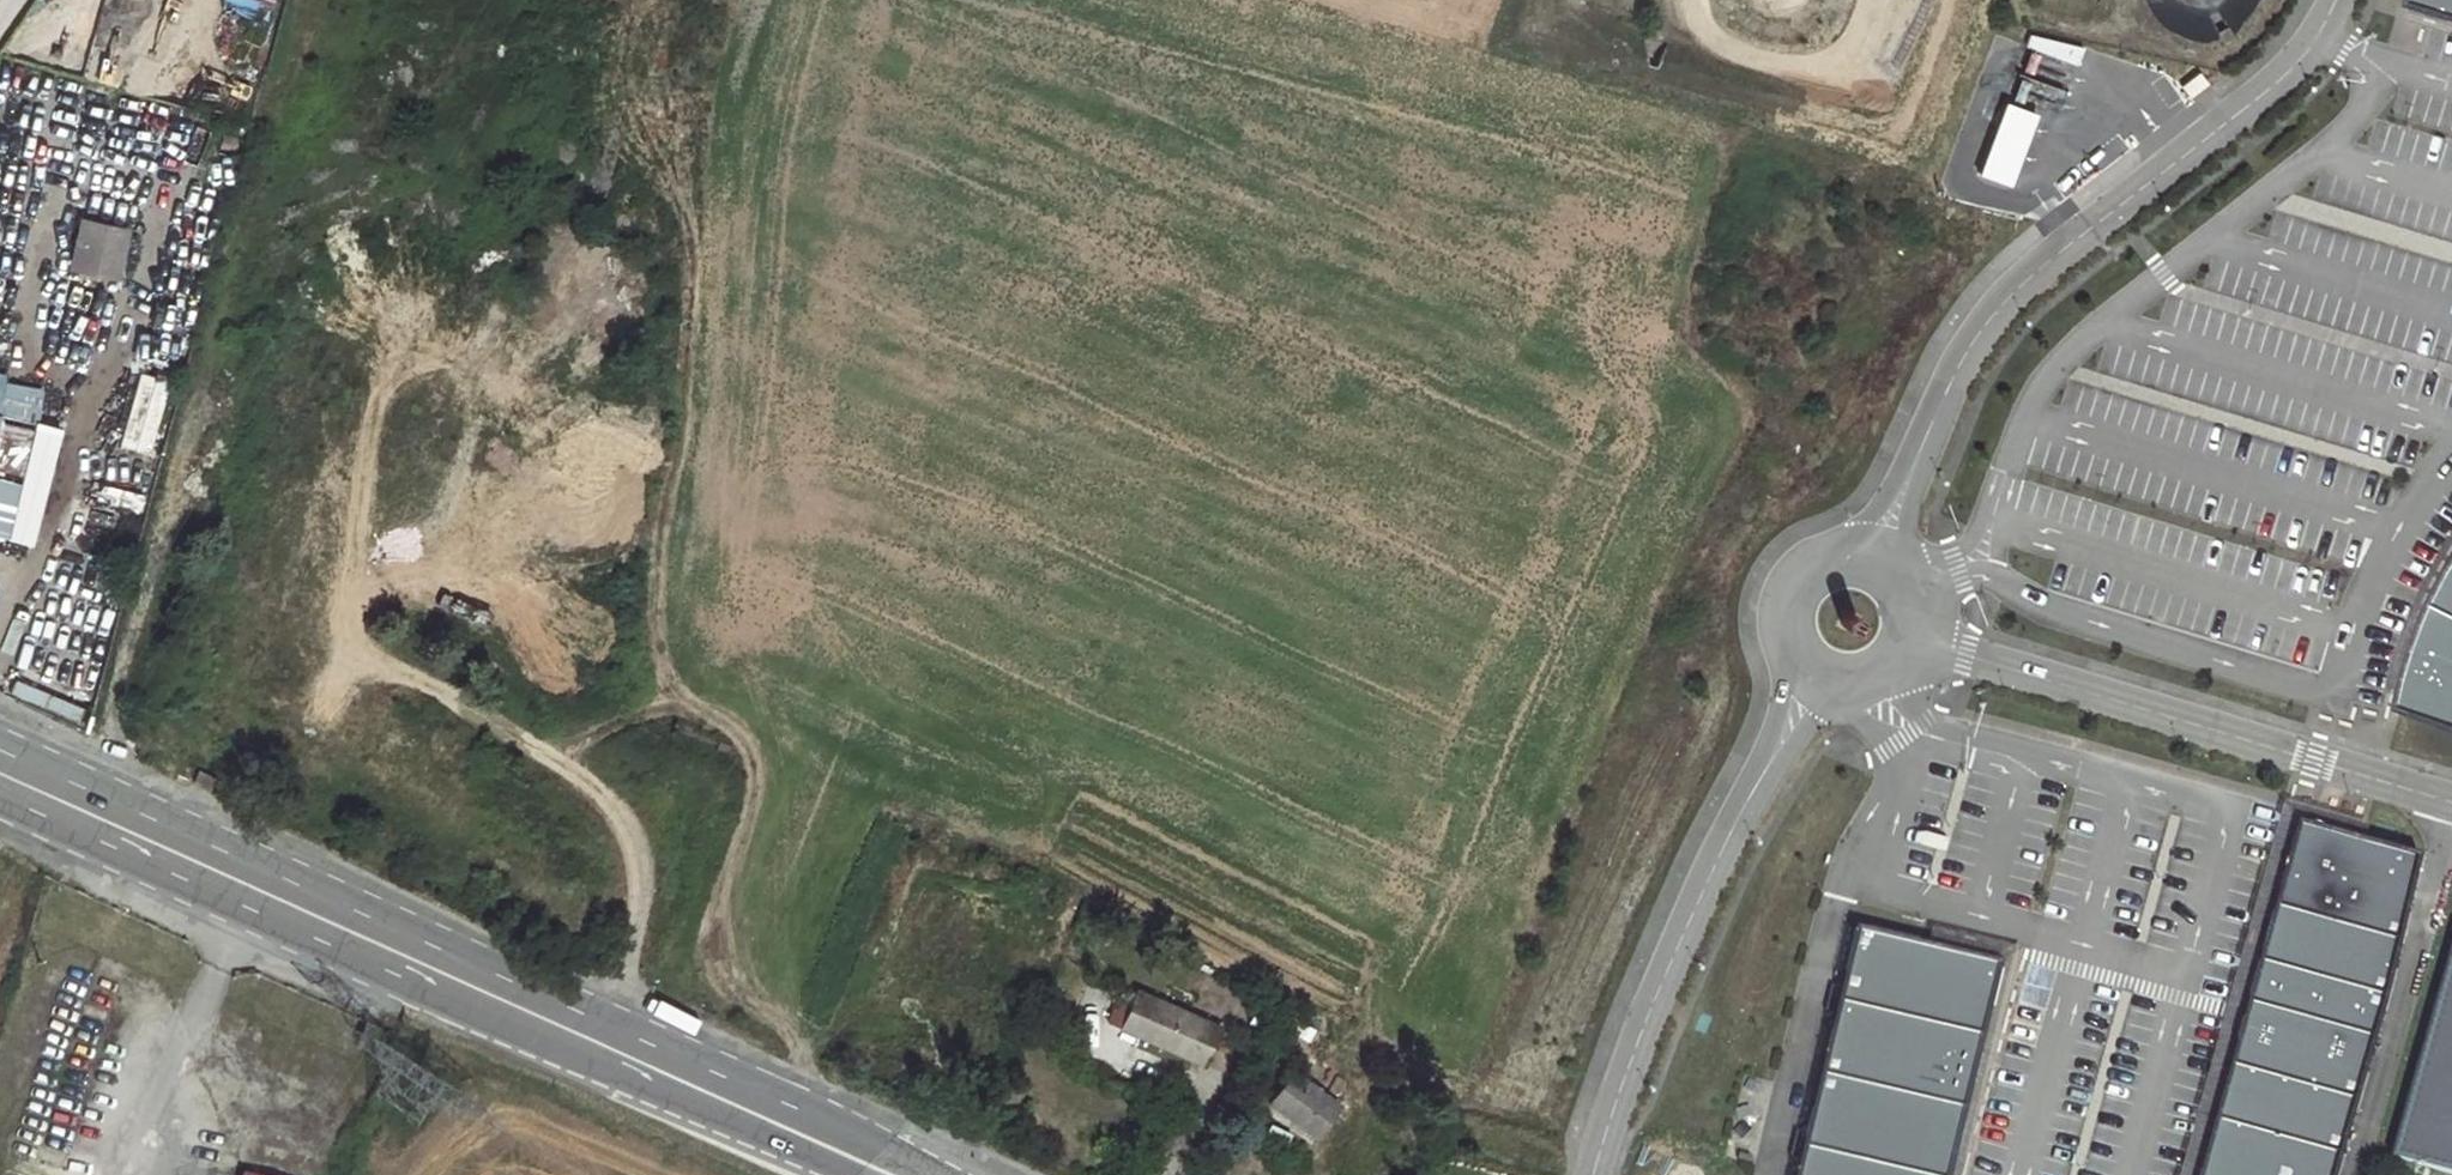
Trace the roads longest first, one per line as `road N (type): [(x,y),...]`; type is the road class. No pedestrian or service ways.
road 1 (primary): [(0,771),(876,1172)]
road 2 (unclassified): [(1866,549),(1964,349),(2030,273),(2296,67),(2338,0)]
road 3 (unclassified): [(2451,805),(1911,646)]
road 4 (unclassified): [(1593,1174),(1638,1036),(1808,681)]
road 5 (unclassified): [(1866,549),(1820,549),(1783,577),(1774,598),(1776,644),(1808,681)]
road 6 (unclassified): [(1808,681),(1855,690),(1898,667),(1911,646)]
road 7 (unclassified): [(1911,646),(1914,598),(1904,576),(1866,549)]

